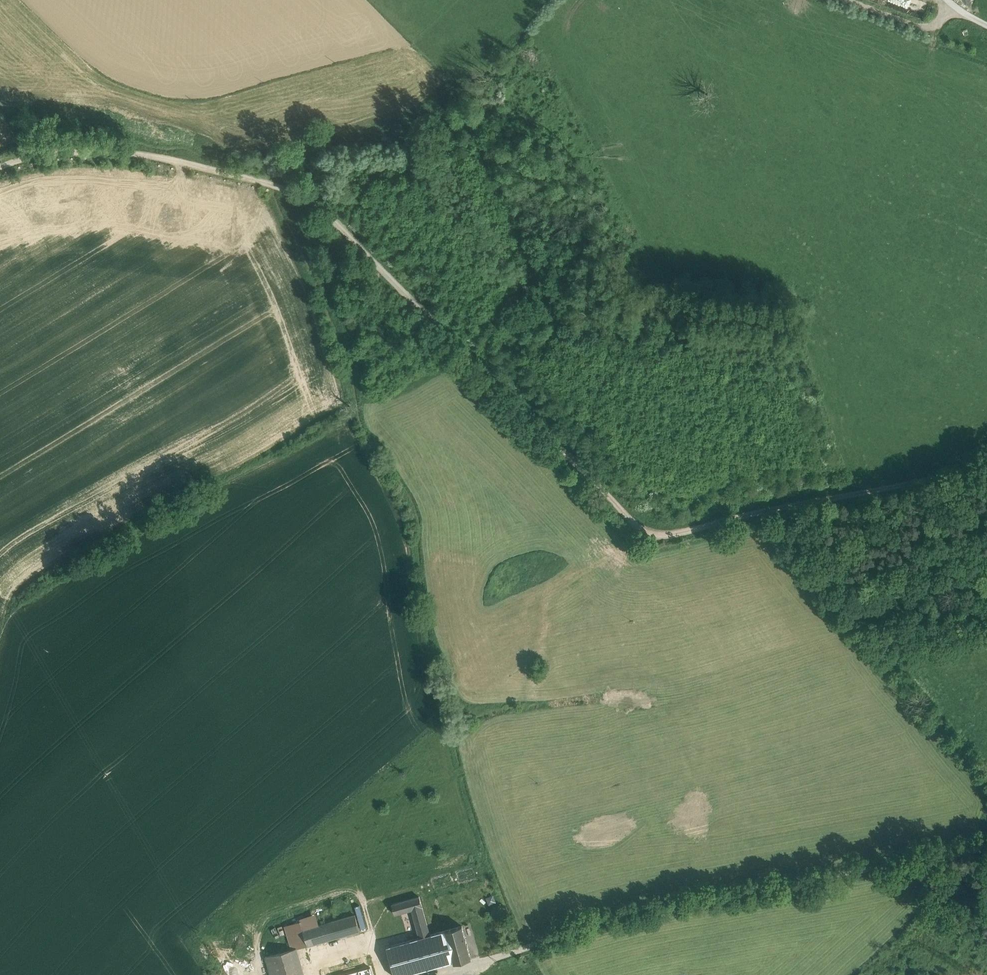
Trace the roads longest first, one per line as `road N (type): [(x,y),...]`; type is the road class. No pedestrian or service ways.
road 1 (track): [(986,464),(691,530),(649,532),(304,197),(172,161),(39,154),(0,162)]

